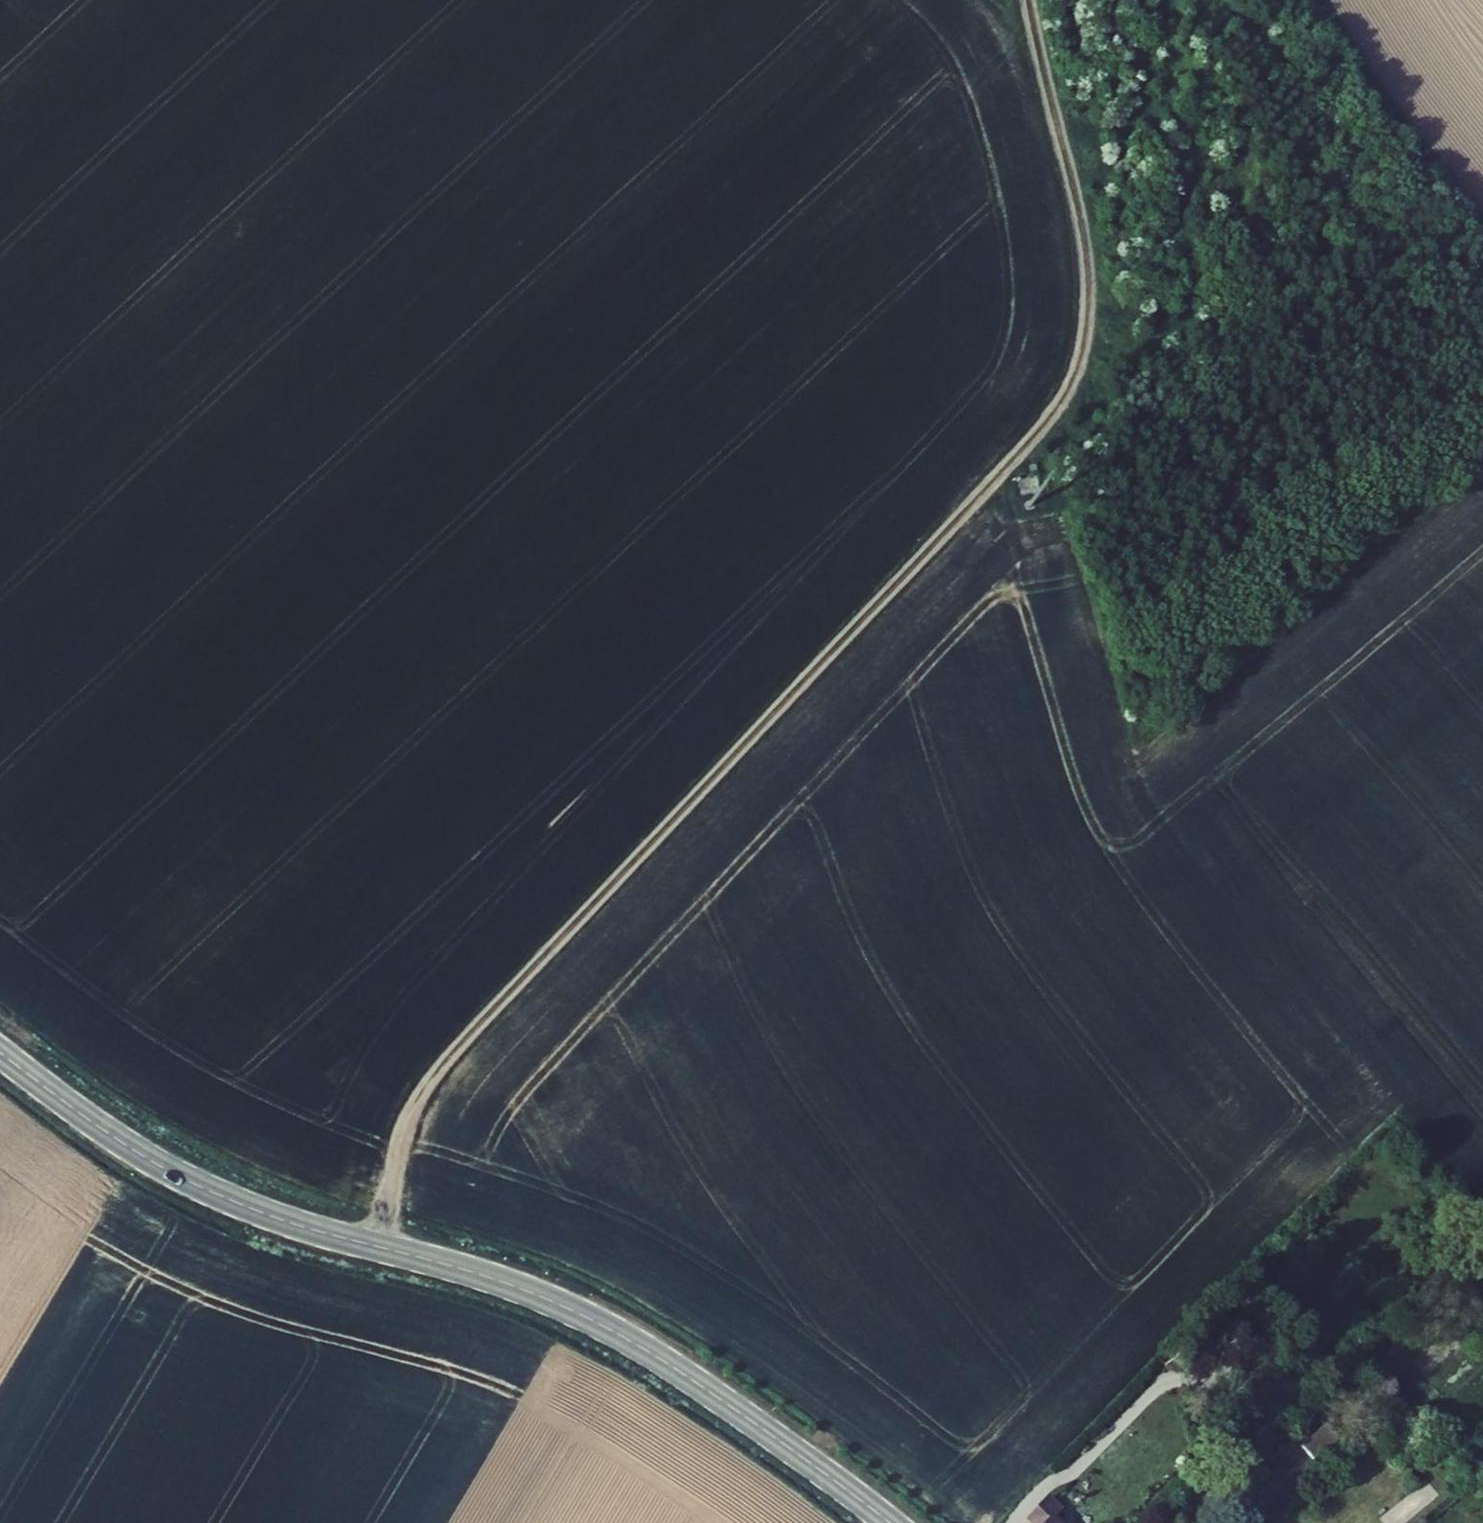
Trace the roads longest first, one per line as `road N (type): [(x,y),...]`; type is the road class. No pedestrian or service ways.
road 1 (secondary): [(0,1054),(82,1118),(208,1192),(296,1226),(482,1277),(602,1326),(890,1522)]

